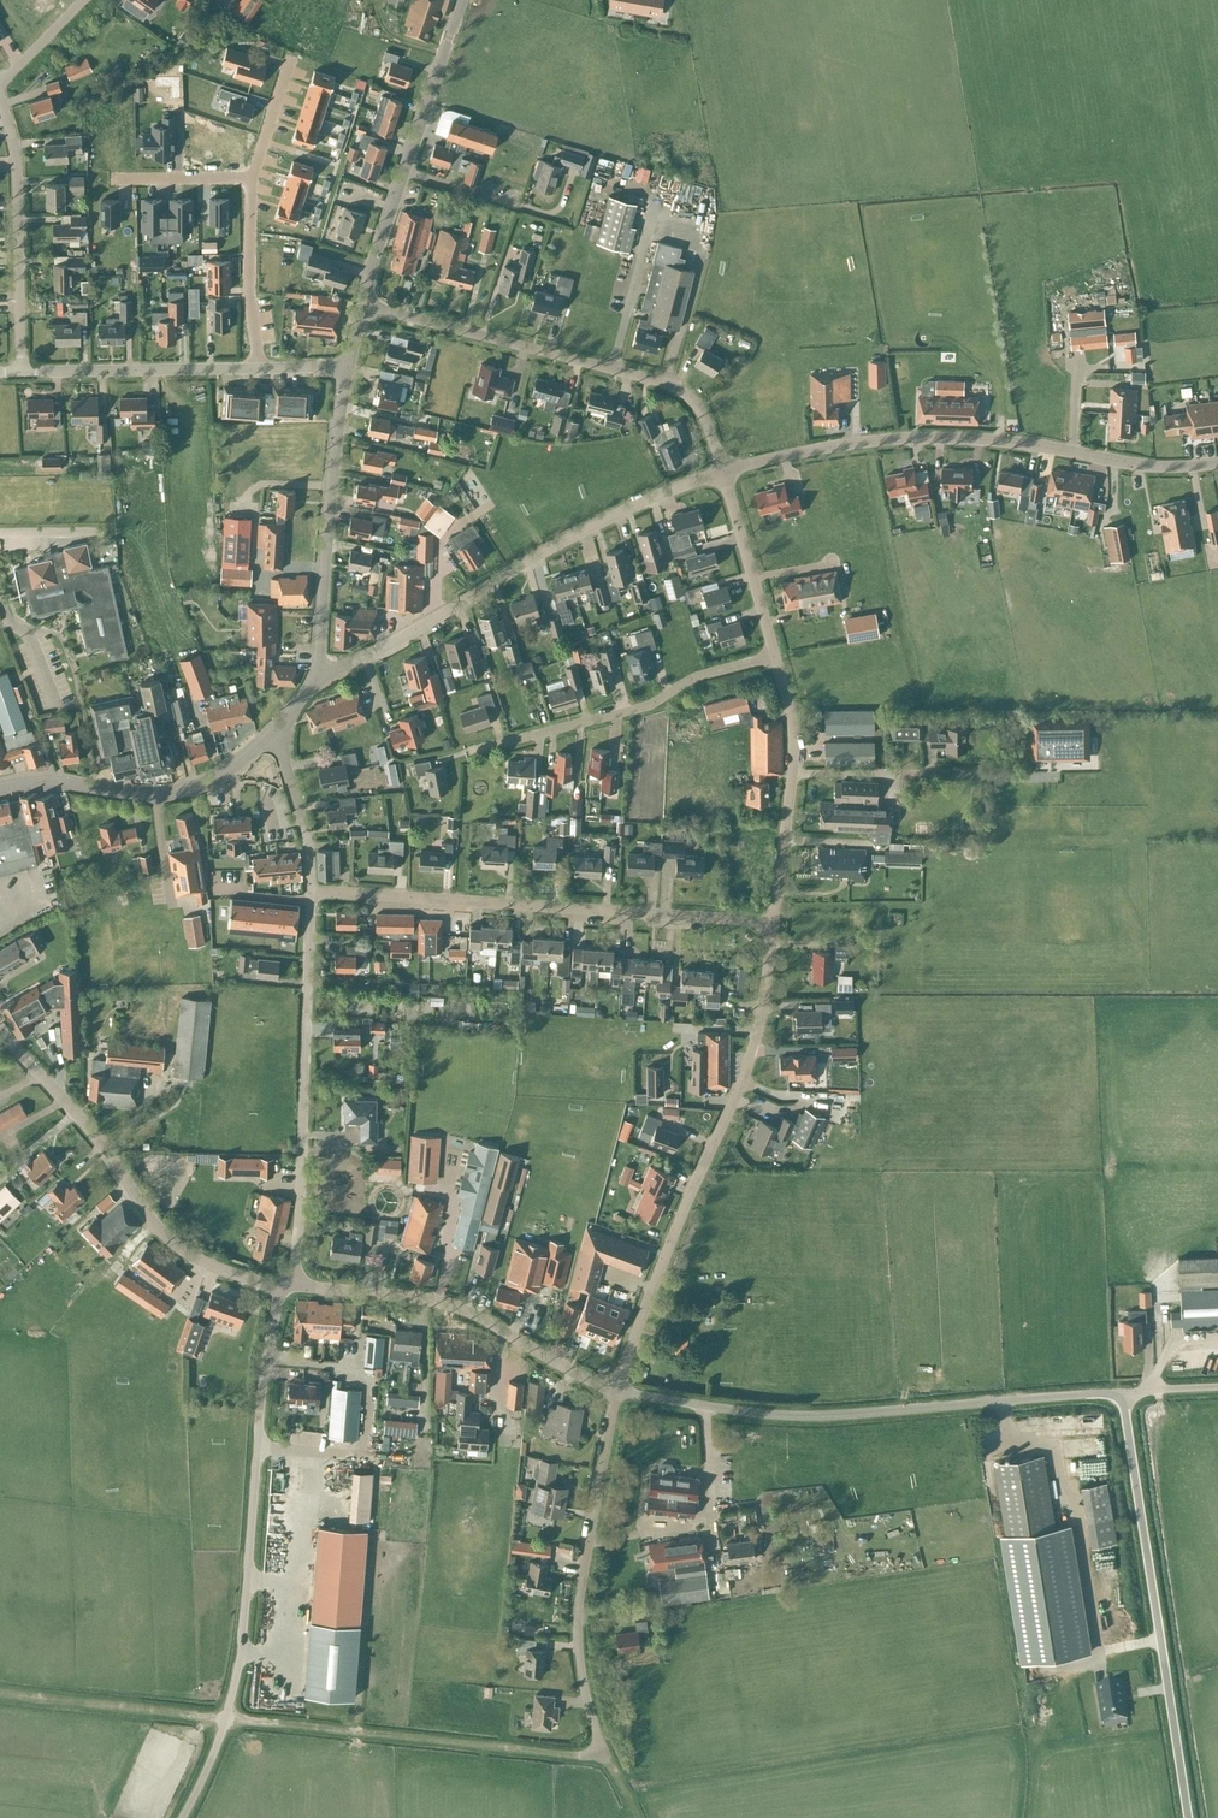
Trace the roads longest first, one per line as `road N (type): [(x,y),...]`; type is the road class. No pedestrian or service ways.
road 1 (track): [(578,1760),(0,1697)]
road 2 (unclassified): [(180,1817),(227,1719),(241,1651),(263,1376),(281,1288)]
road 3 (unclassified): [(1125,1394),(832,1416),(615,1391)]
road 4 (unclassified): [(723,471),(826,448),(952,438),(1150,467),(1217,463)]
road 5 (residential): [(615,1391),(748,1065),(774,922)]
road 6 (residential): [(774,922),(311,891)]
road 7 (residential): [(316,682),(565,540),(723,471)]
road 8 (unclassified): [(1191,1817),(1125,1394)]
road 9 (residential): [(723,471),(706,422),(683,392),(362,305)]
road 10 (residential): [(293,1285),(311,891)]
road 11 (residential): [(281,1288),(180,1249),(0,1028)]
road 12 (unclassified): [(605,1754),(582,1675),(577,1620),(615,1391)]
road 13 (residential): [(615,1391),(466,1310),(293,1285)]
road 14 (residential): [(467,752),(649,706),(692,678),(776,656)]
road 15 (tertiary): [(362,305),(461,0)]
road 16 (tertiary): [(316,682),(347,366)]
road 17 (tertiary): [(0,787),(50,780),(178,791),(231,768),(274,730)]
road 18 (residential): [(20,372),(17,174),(0,98)]
road 19 (residential): [(774,922),(794,757),(776,656)]
road 20 (residential): [(259,368),(20,372)]
road 21 (residential): [(776,656),(723,471)]
road 22 (residential): [(259,368),(249,297),(251,179)]
road 23 (residential): [(311,891),(274,730)]
road 24 (residential): [(251,179),(97,180)]
road 25 (residential): [(251,179),(290,60)]

